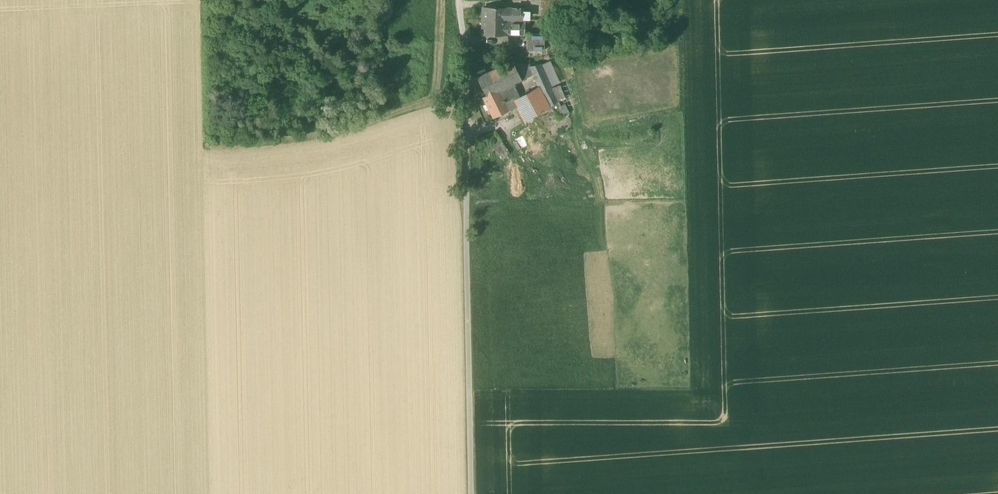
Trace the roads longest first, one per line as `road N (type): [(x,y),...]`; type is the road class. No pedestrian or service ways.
road 1 (track): [(470,493),(466,202)]
road 2 (unclassified): [(466,202),(459,0)]

